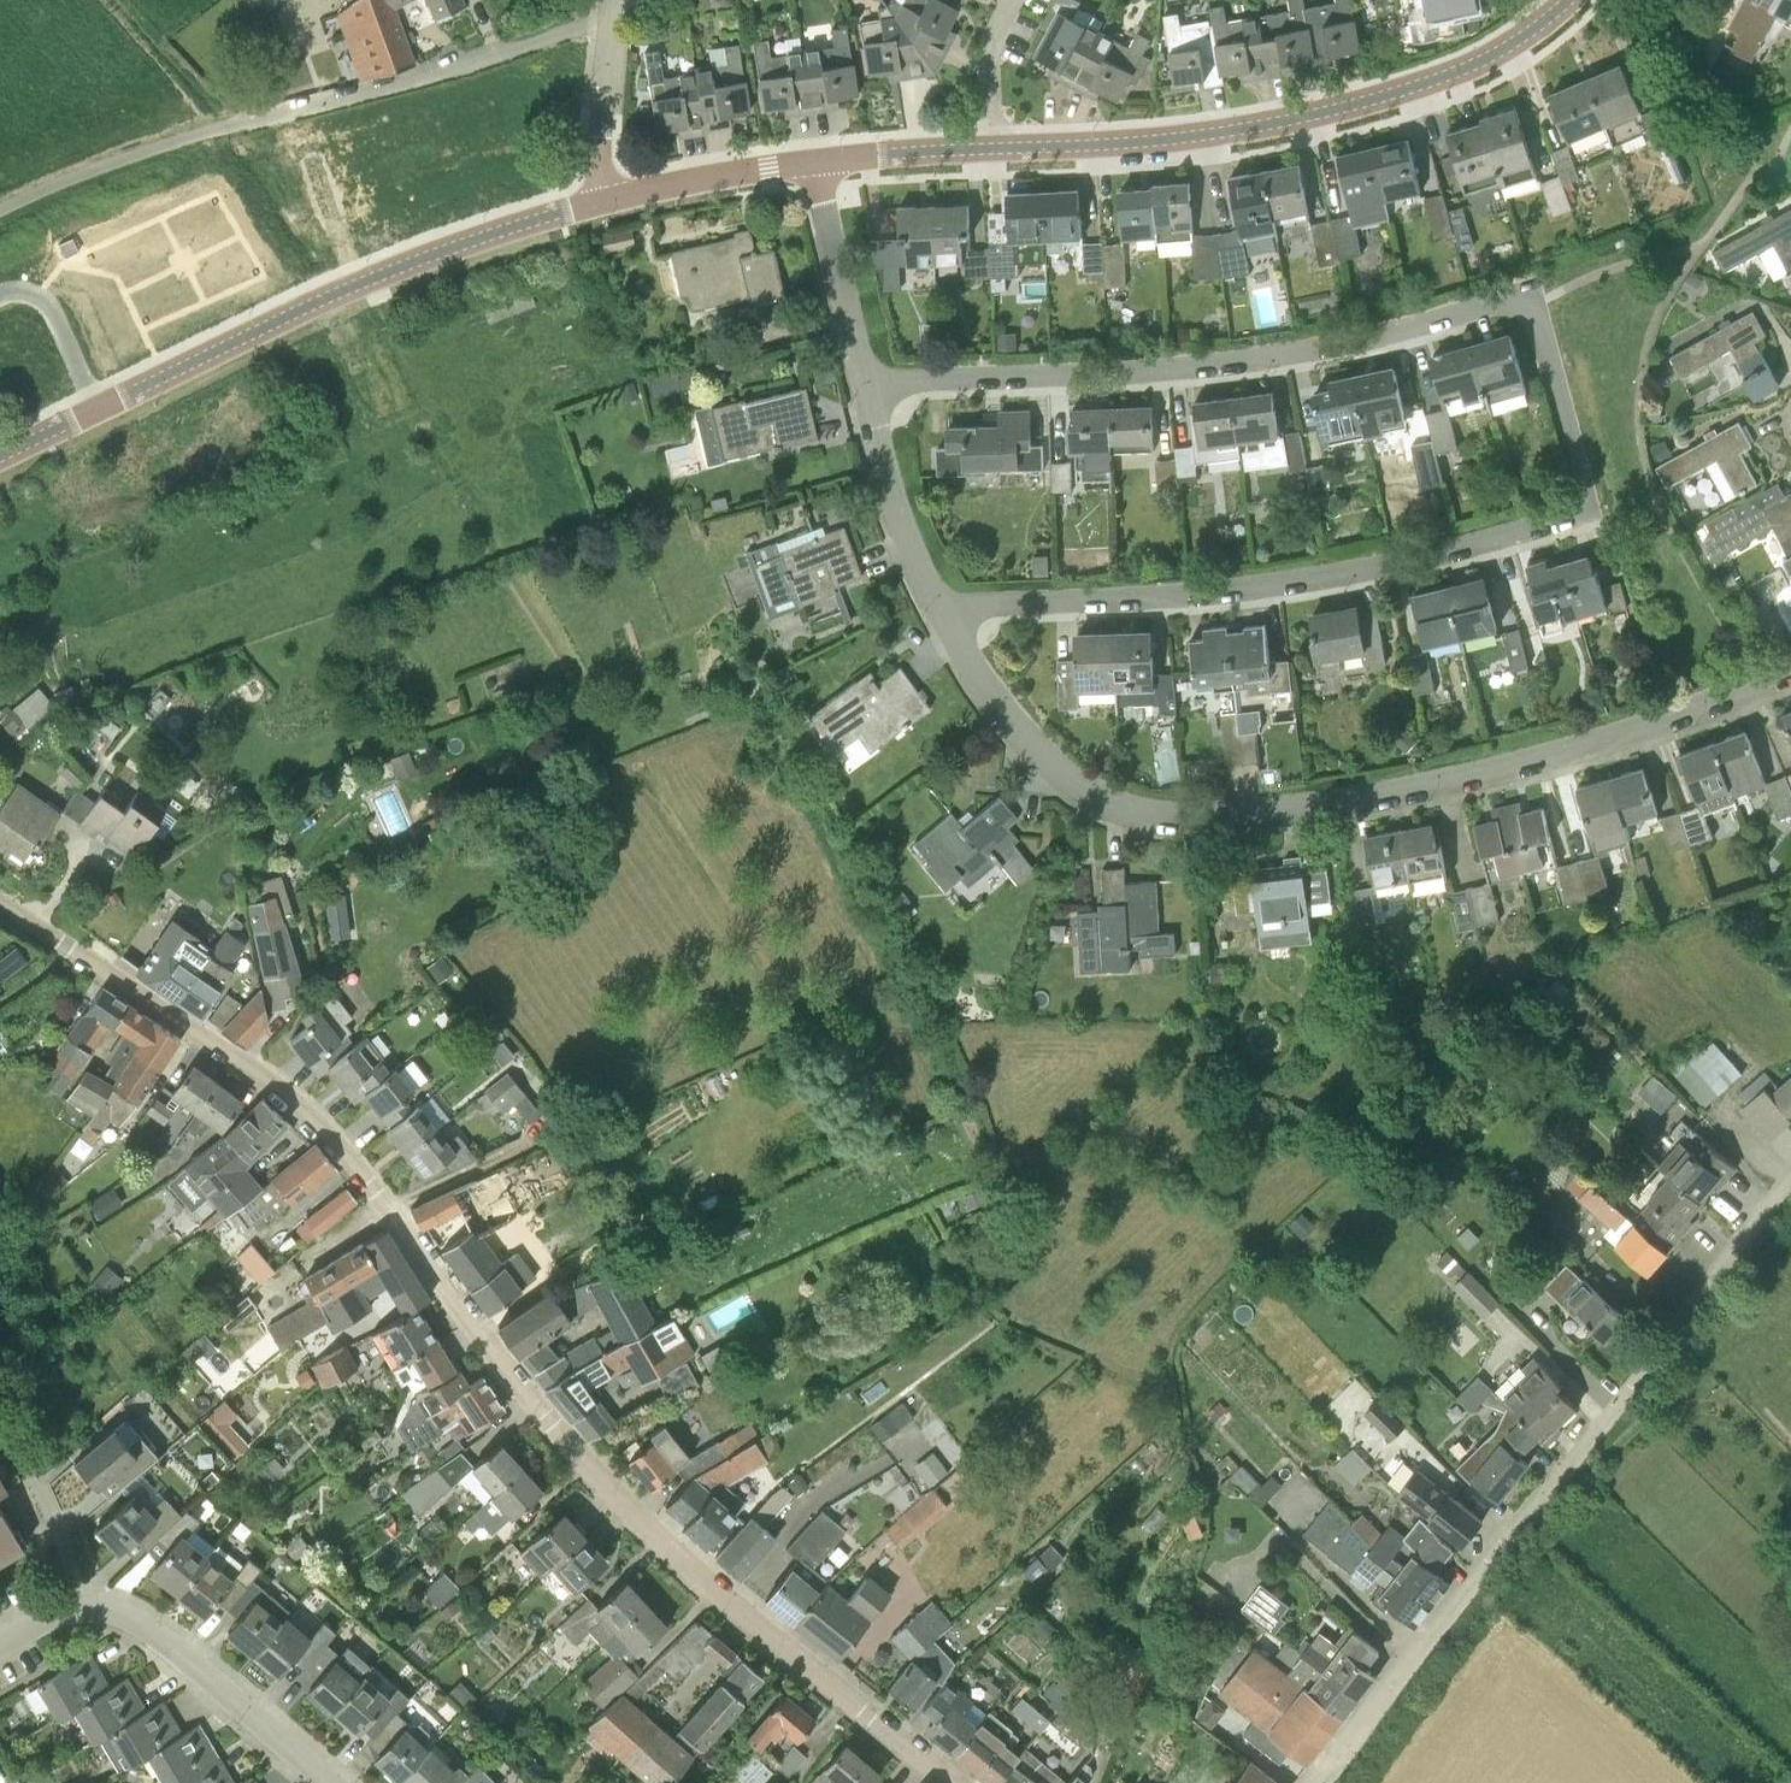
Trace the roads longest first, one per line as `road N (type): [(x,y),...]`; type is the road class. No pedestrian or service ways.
road 1 (residential): [(950,1782),(666,1544),(562,1435),(311,1117),(268,1078),(0,899)]
road 2 (residential): [(936,603),(981,679),(1074,783),(1112,803),(1166,816),(1333,801),(1451,779),(1664,721),(1790,665)]
road 3 (residential): [(936,603),(1246,587),(1568,521),(1583,510),(1586,493),(1532,307)]
road 4 (residential): [(1321,1782),(1790,1214)]
road 5 (residential): [(866,376),(1218,364),(1342,344),(1510,299),(1532,307)]
road 6 (tertiary): [(0,456),(351,287),(474,239),(609,200)]
road 7 (residential): [(0,212),(177,140),(481,62),(611,10)]
road 8 (tertiary): [(994,148),(1174,138),(1354,104),(1496,53),(1569,0)]
road 9 (residential): [(0,1649),(75,1614),(129,1618),(178,1649),(332,1782)]
road 10 (residential): [(866,376),(889,479),(936,603)]
road 11 (residential): [(817,161),(866,376)]
road 12 (tertiary): [(609,200),(817,161)]
road 13 (residential): [(611,10),(603,166),(609,200)]
road 14 (tertiary): [(817,161),(994,148)]
road 15 (residential): [(994,148),(989,48),(1013,0)]

